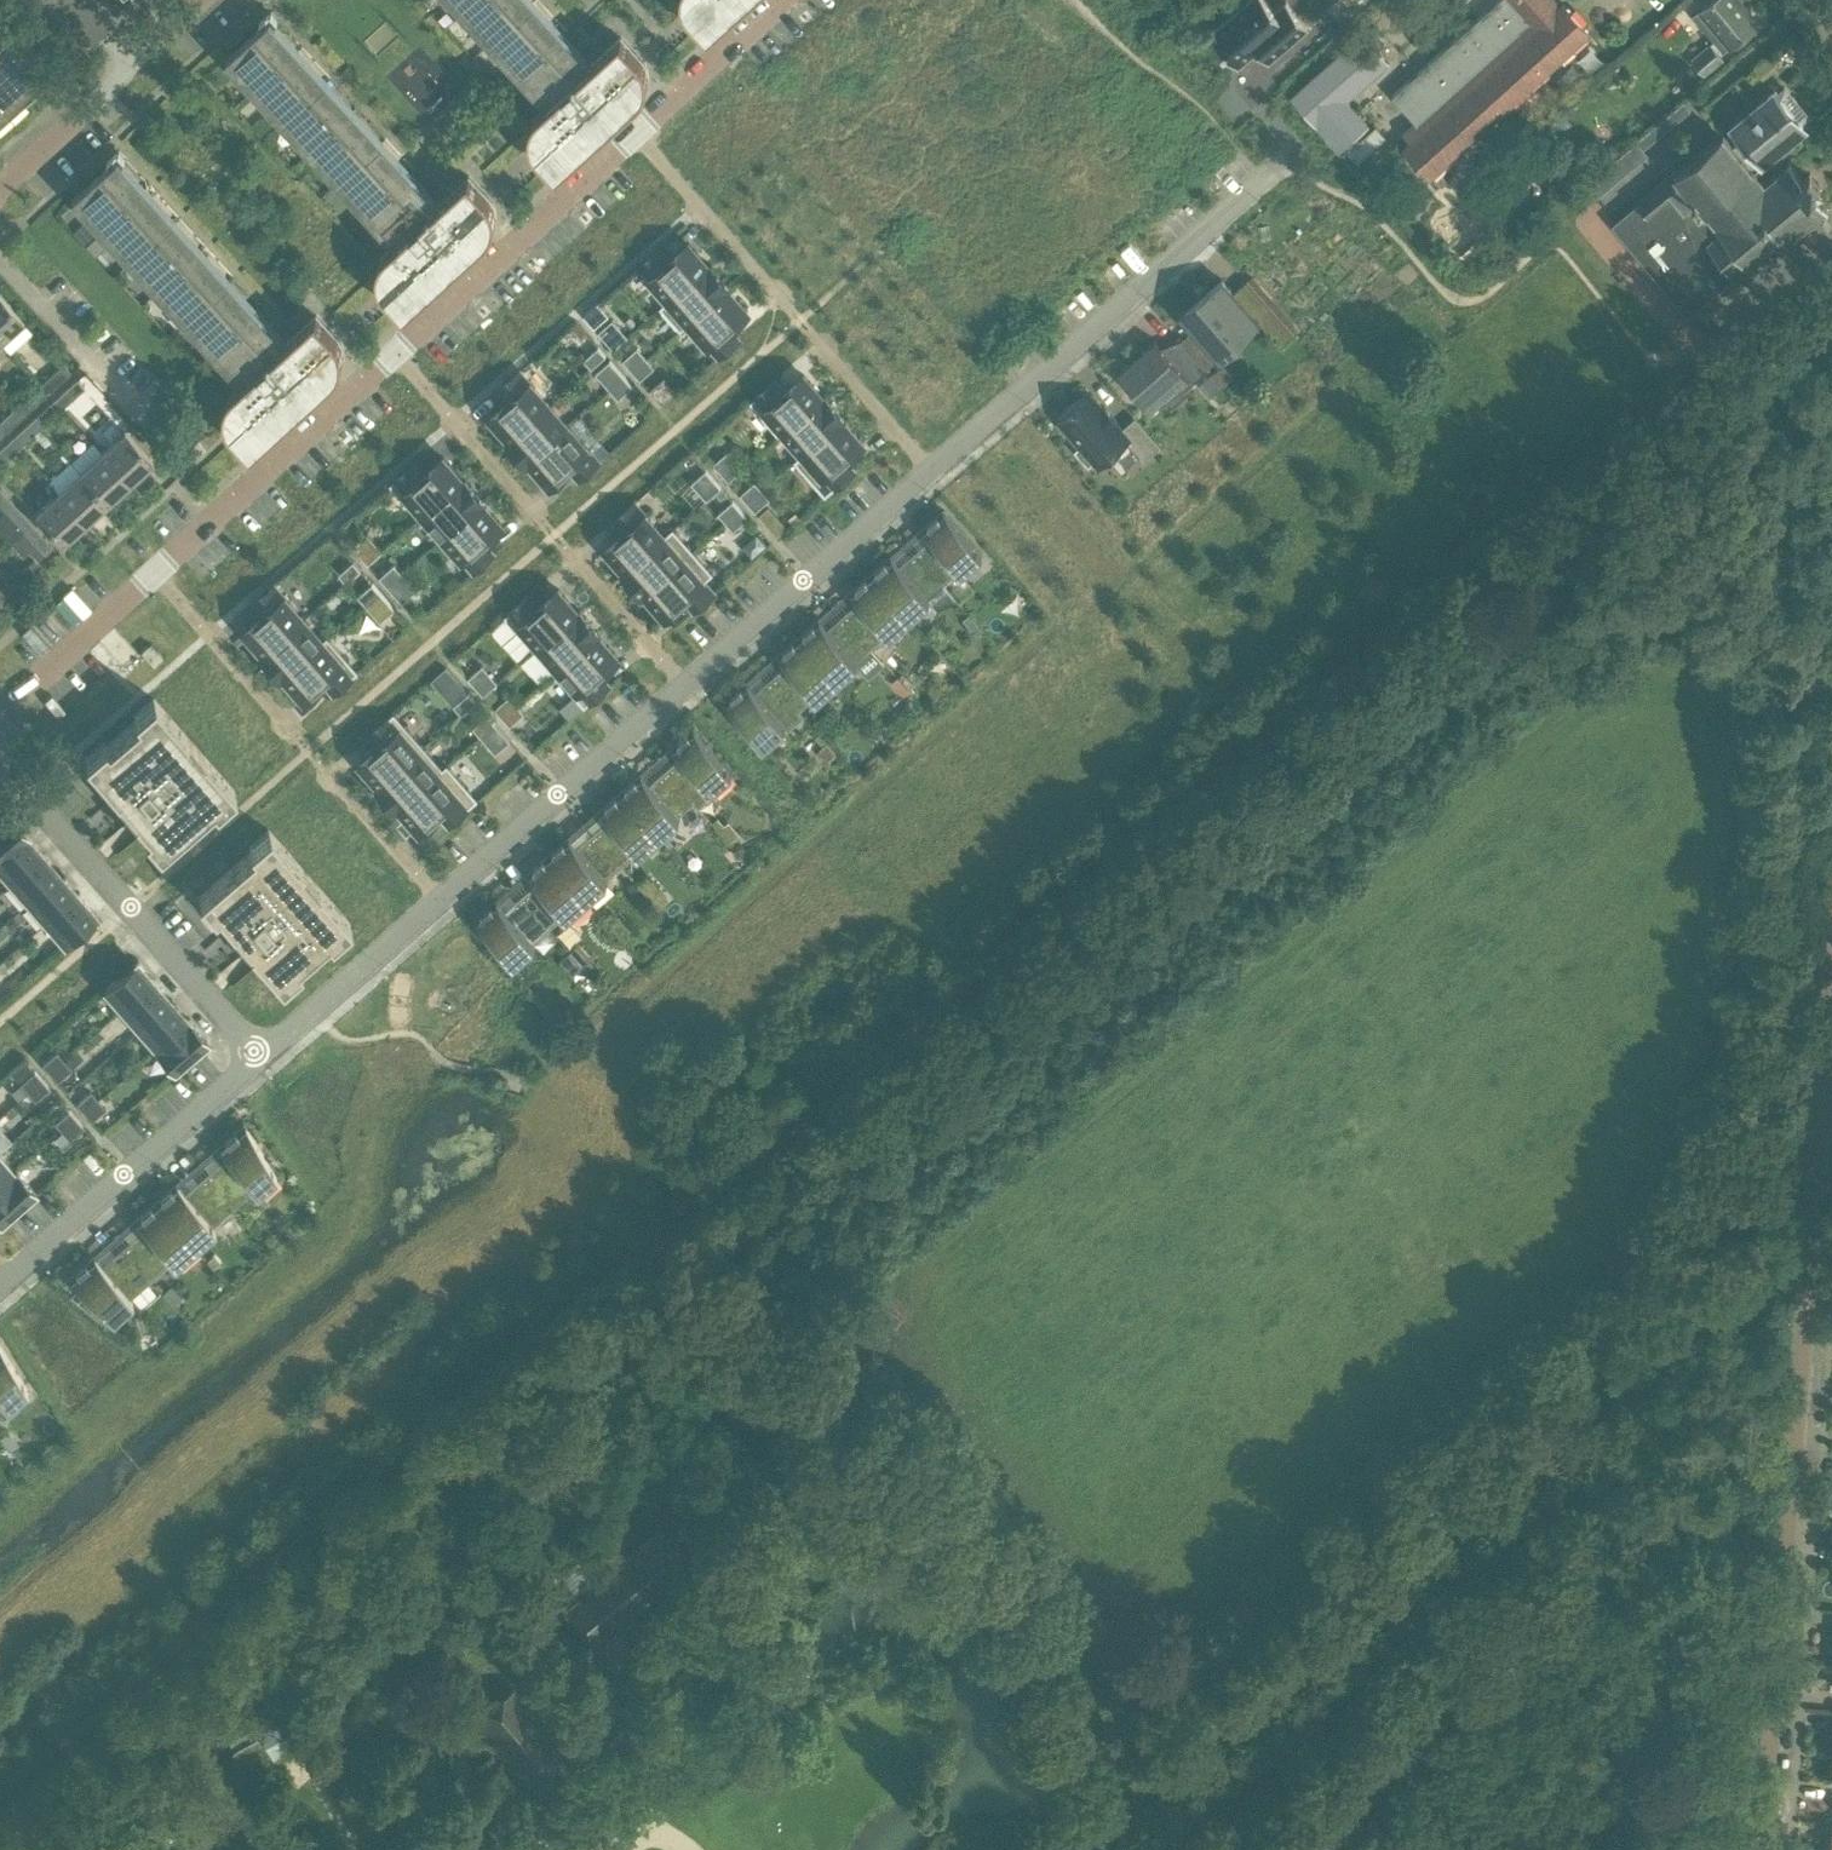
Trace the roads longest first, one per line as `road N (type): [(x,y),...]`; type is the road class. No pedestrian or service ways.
road 1 (residential): [(1270,175),(260,1057)]
road 2 (residential): [(1763,1849),(1819,1123)]
road 3 (residential): [(0,758),(260,1057)]
road 4 (residential): [(260,1057),(0,1284)]
road 5 (residential): [(395,352),(635,133)]
road 6 (residential): [(395,352),(155,570)]
road 7 (residential): [(0,724),(25,689),(155,570)]
road 8 (residential): [(781,0),(635,133)]
road 9 (residential): [(0,190),(129,63)]
road 10 (residential): [(1819,1123),(1831,948)]

